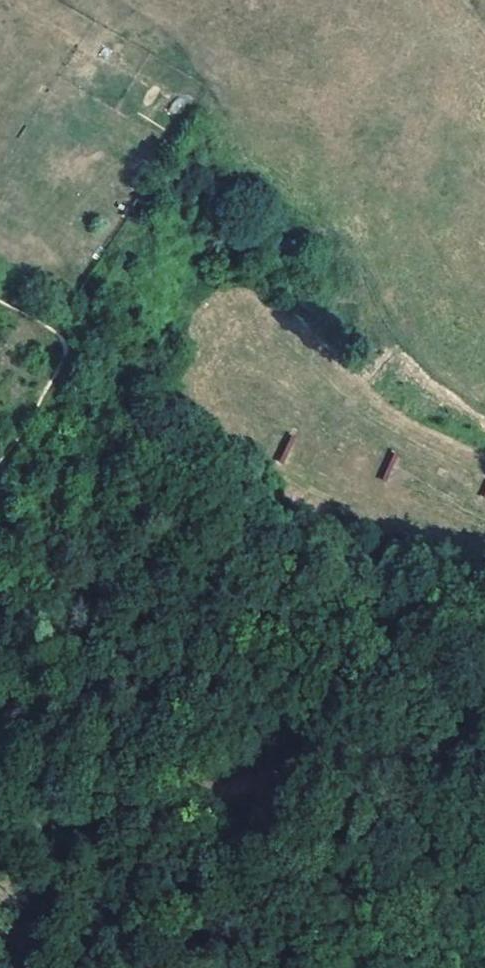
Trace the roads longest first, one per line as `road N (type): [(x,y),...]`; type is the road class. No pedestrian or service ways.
road 1 (track): [(484,734),(0,813)]

